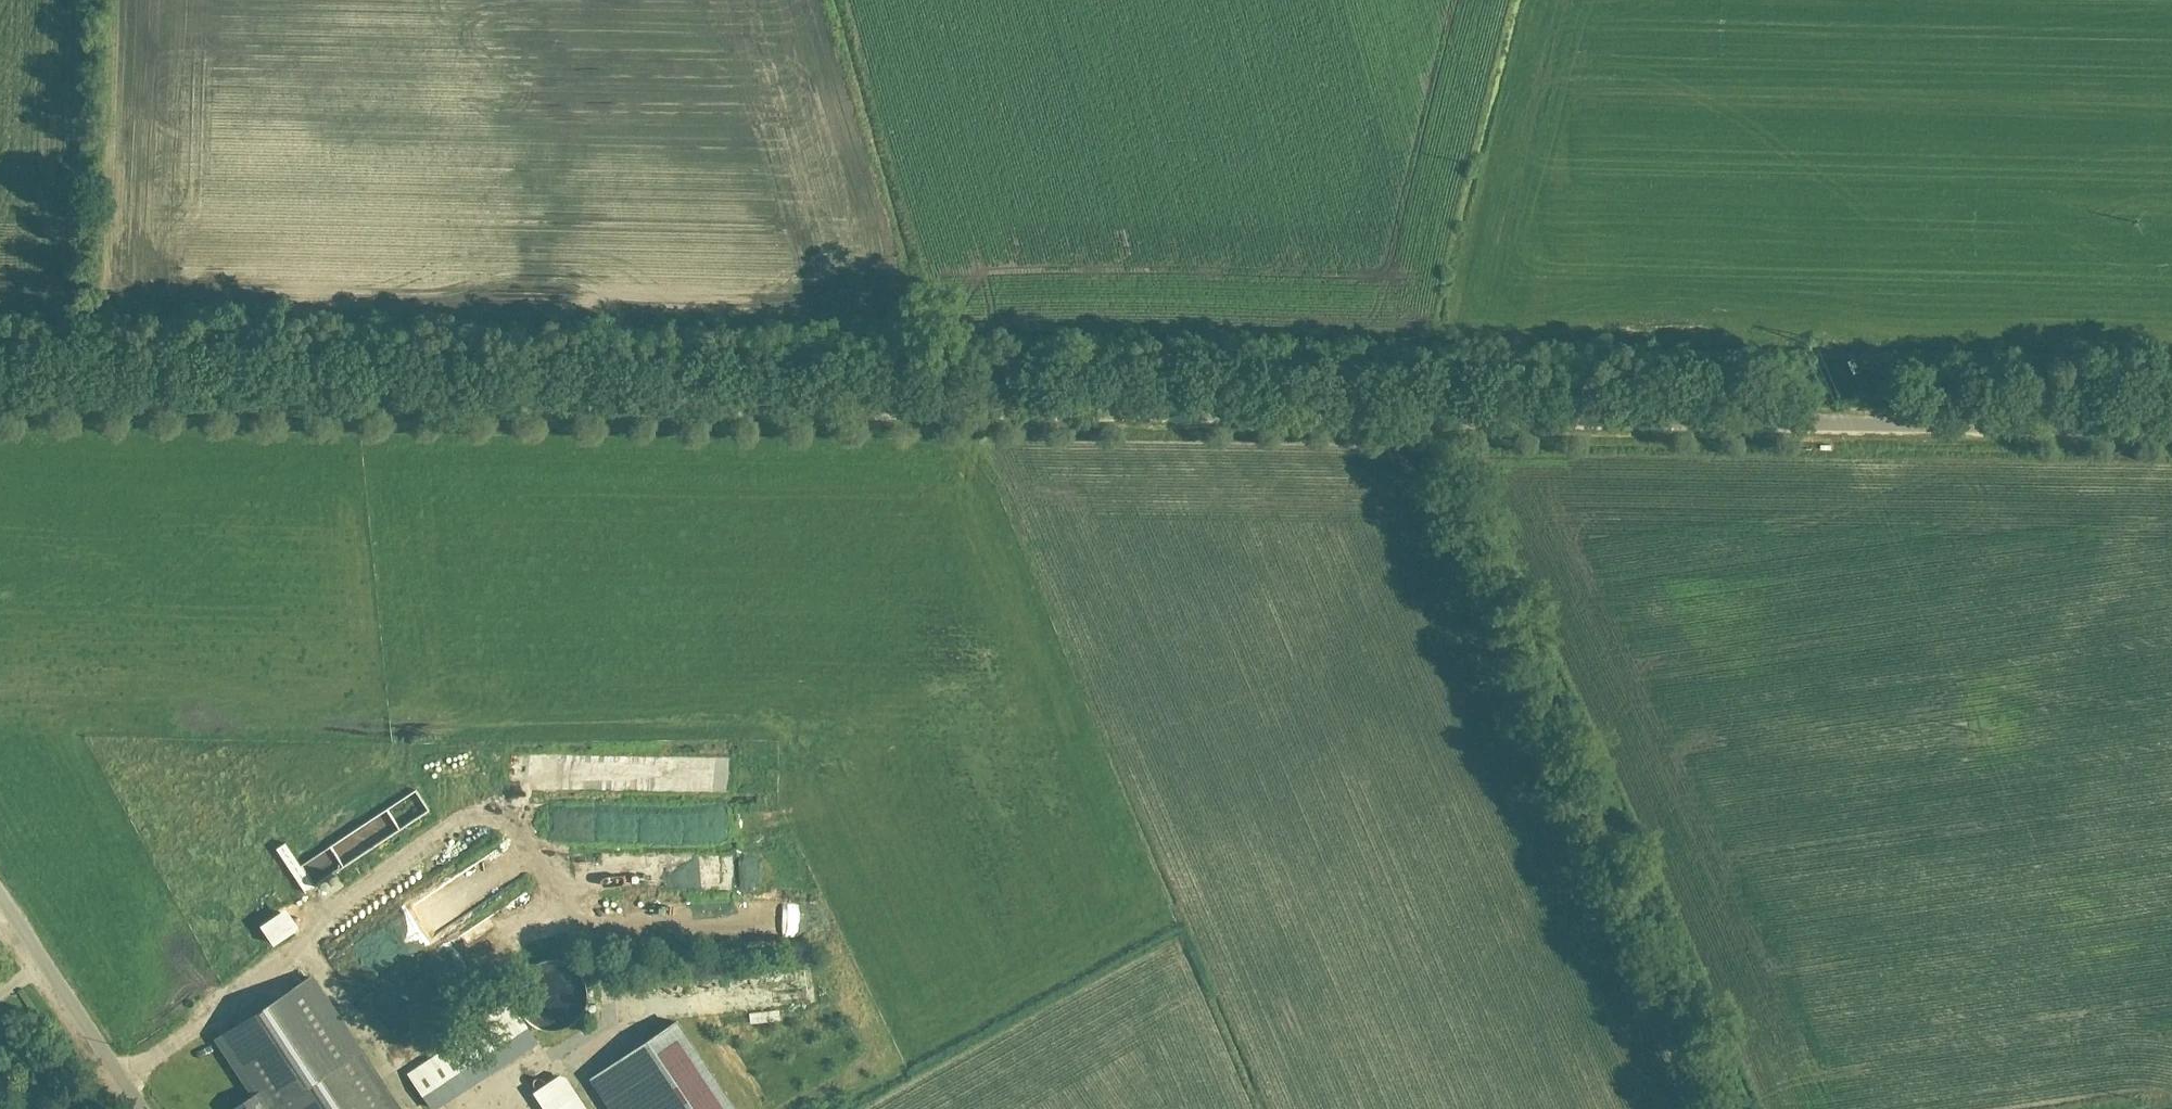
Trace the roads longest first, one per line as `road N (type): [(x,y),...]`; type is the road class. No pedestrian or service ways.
road 1 (unclassified): [(0,398),(701,397),(2171,422)]
road 2 (unclassified): [(141,1108),(0,895)]

